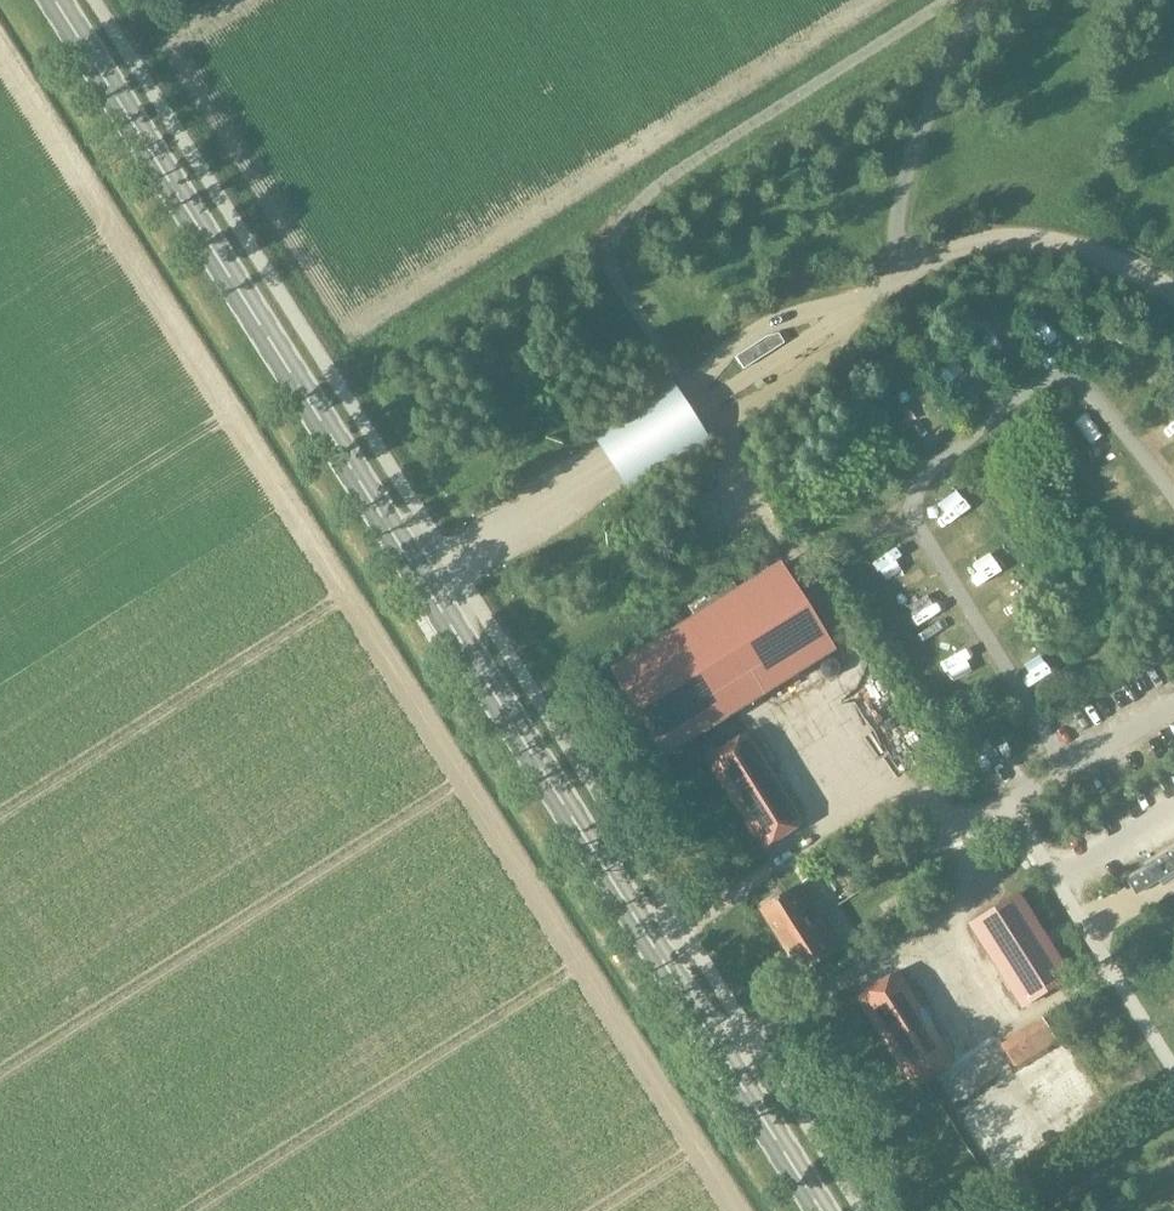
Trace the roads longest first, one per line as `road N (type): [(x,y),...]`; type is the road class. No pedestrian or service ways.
road 1 (secondary): [(821,1210),(54,0)]

